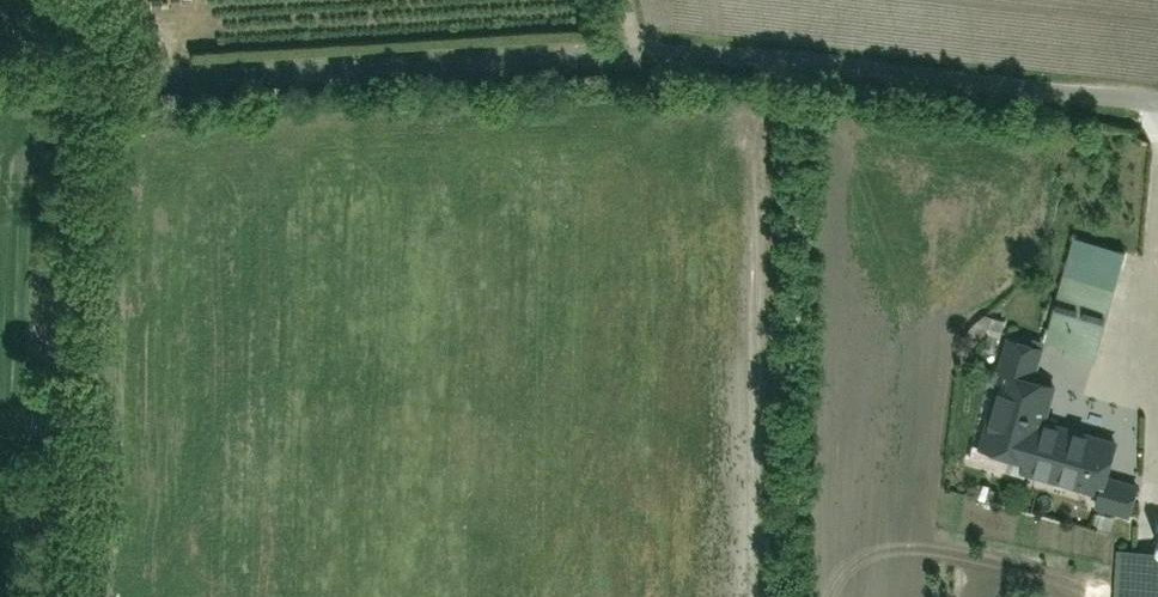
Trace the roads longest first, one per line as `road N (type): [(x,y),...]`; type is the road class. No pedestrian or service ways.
road 1 (residential): [(81,99),(720,60),(852,65),(1157,103)]
road 2 (residential): [(62,596),(81,99)]

